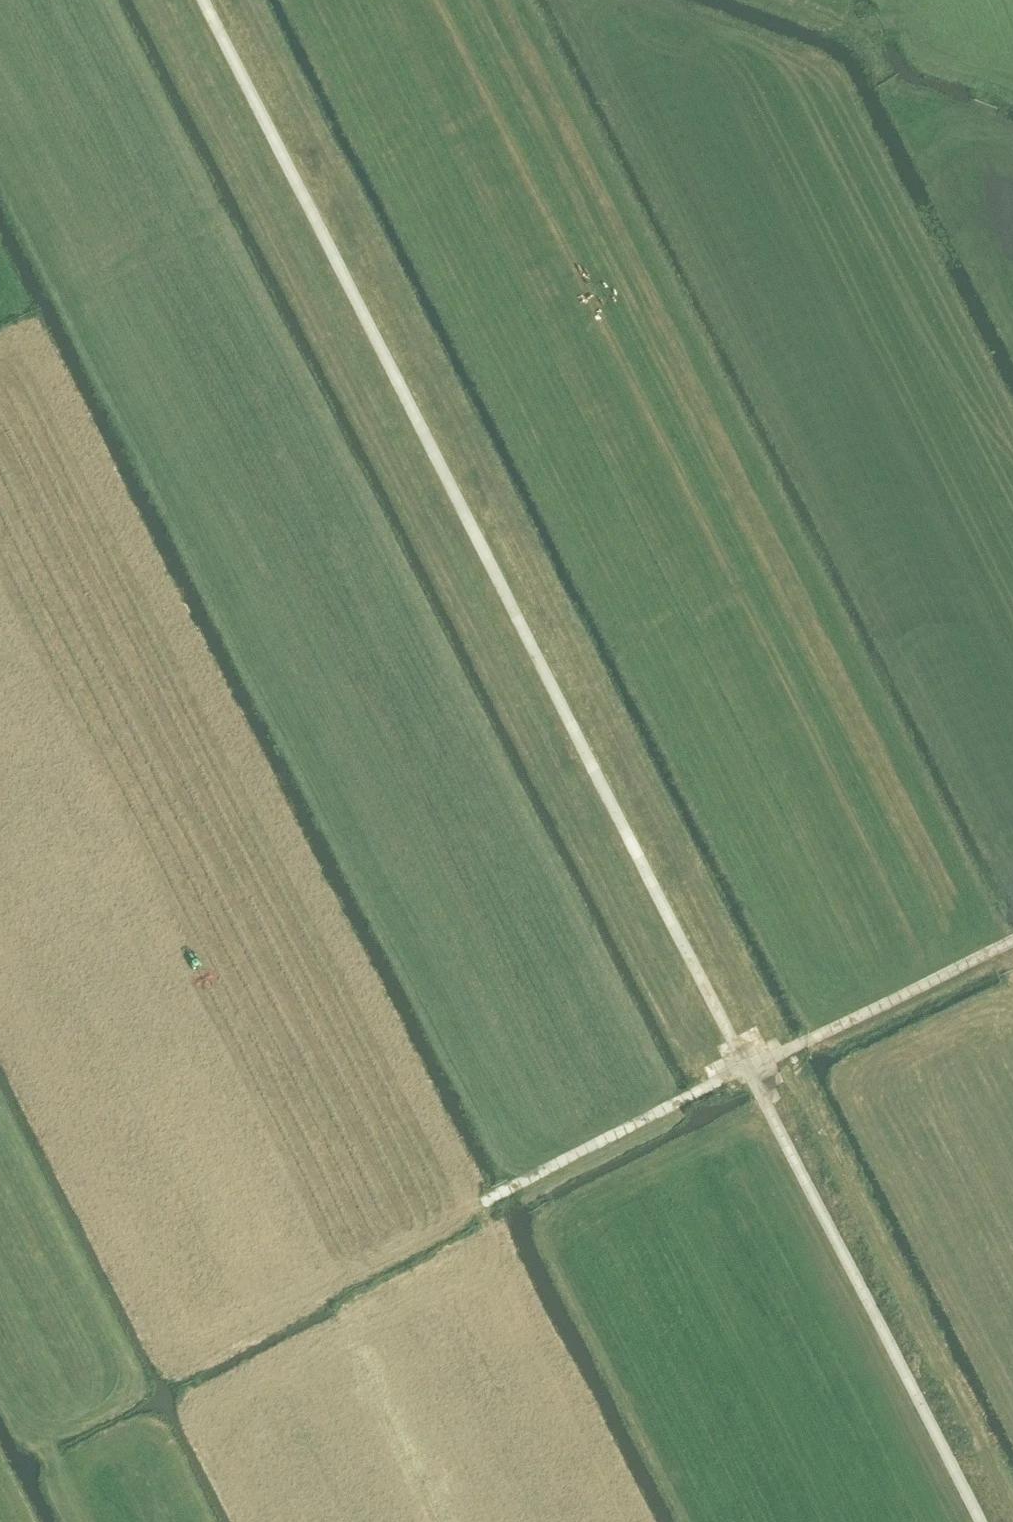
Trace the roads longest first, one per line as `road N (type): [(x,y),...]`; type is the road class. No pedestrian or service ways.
road 1 (track): [(761,1010),(1012,1520)]

